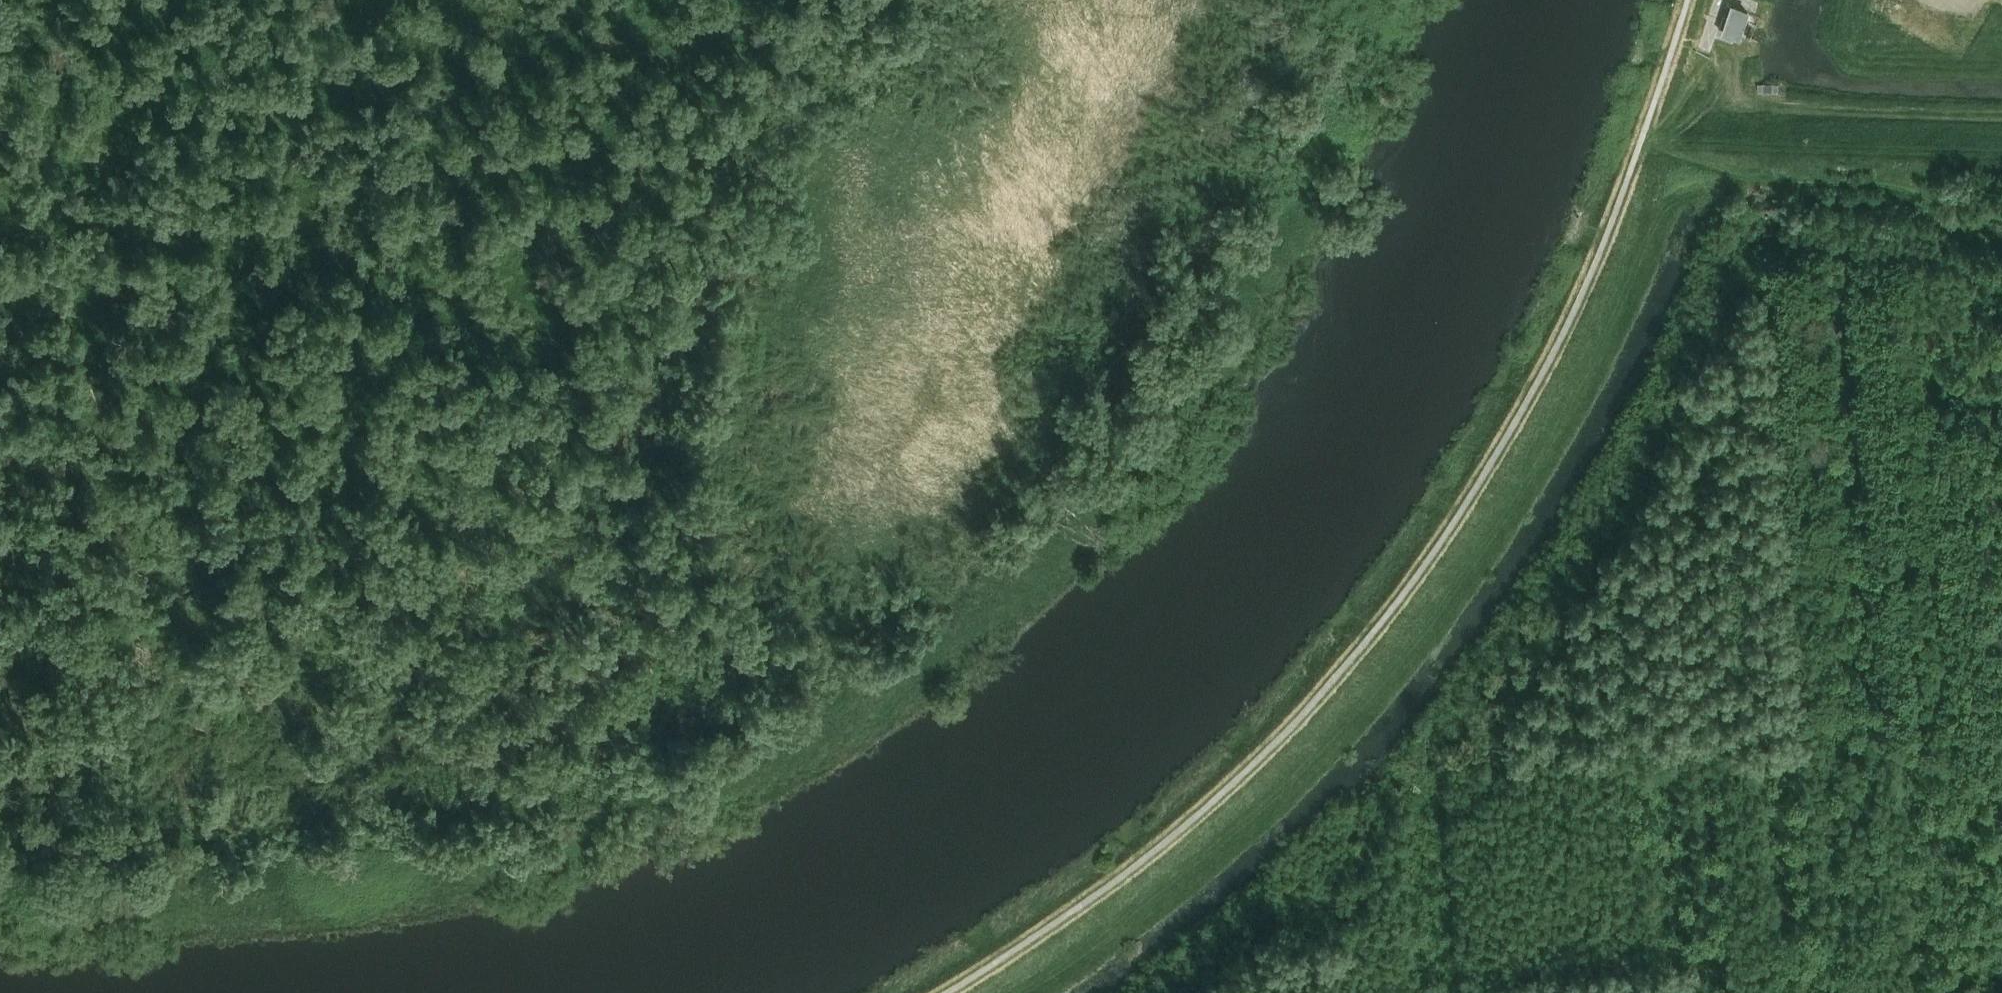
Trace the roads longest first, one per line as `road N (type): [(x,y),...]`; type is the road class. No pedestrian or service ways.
road 1 (track): [(1639,146),(1780,185),(1904,189),(1958,232),(2001,241)]

